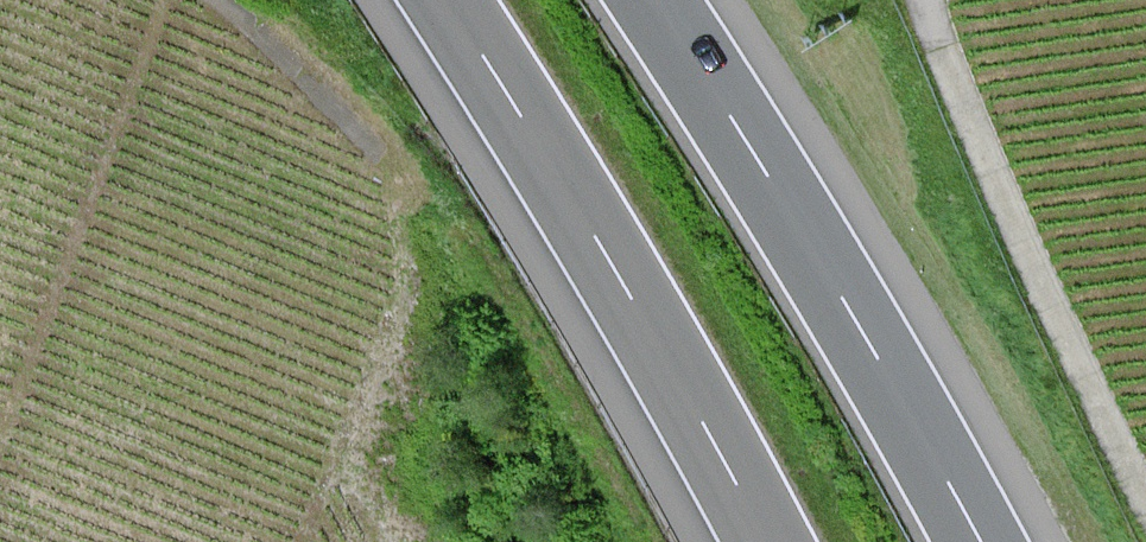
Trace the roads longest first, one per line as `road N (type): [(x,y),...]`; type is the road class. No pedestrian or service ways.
road 1 (motorway): [(979,541),(861,330),(655,0)]
road 2 (motorway): [(445,0),(607,263),(763,541)]
road 3 (track): [(941,0),(961,91),(1145,475)]
road 4 (track): [(381,154),(214,0)]

